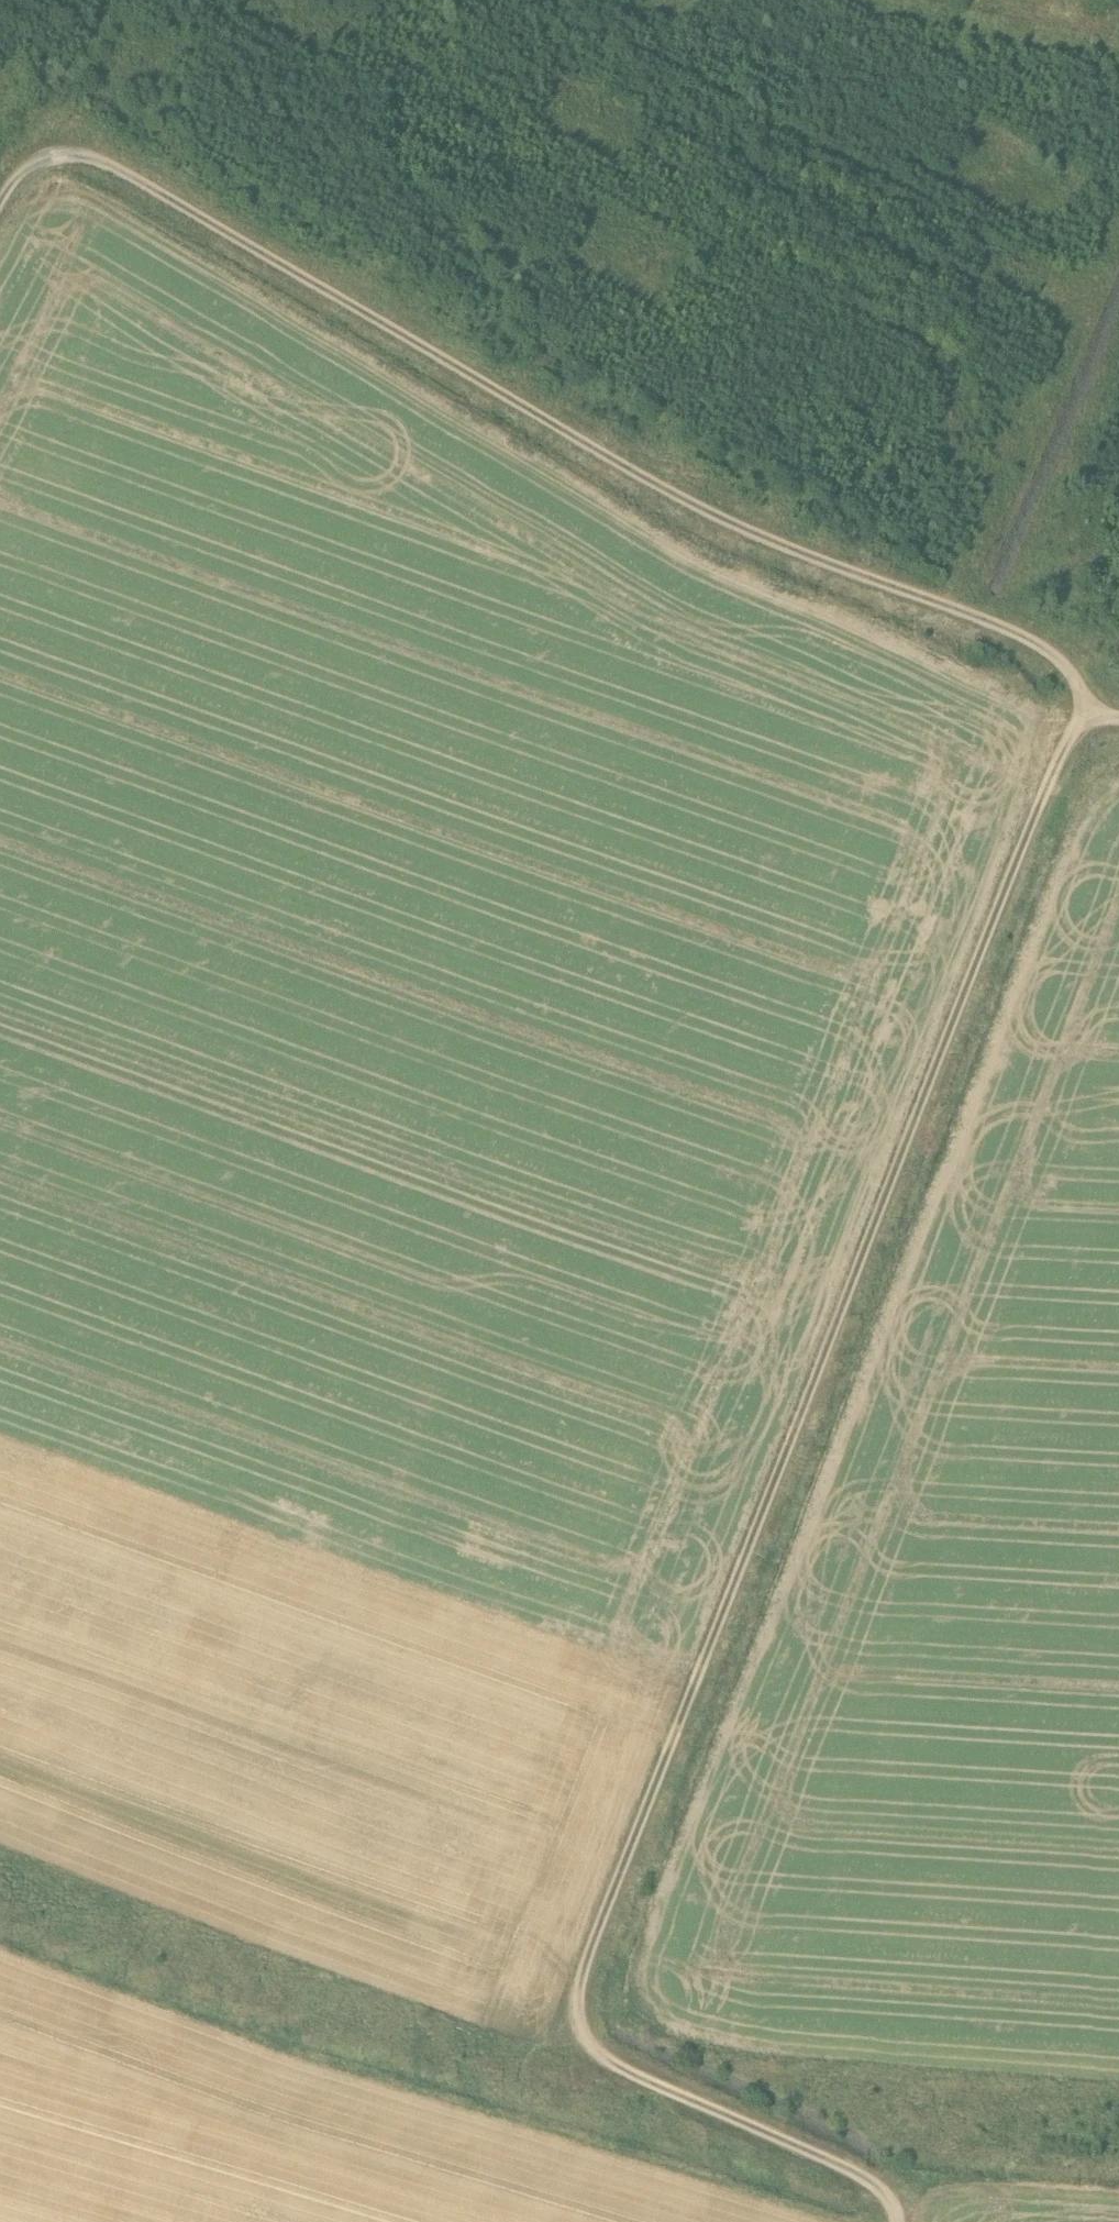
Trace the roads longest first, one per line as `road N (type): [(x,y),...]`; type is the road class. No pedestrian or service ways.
road 1 (track): [(0,219),(43,182),(65,178),(108,191),(684,529),(1037,670),(1074,716),(1074,737),(573,2023),(587,2071),(608,2087),(880,2221)]

